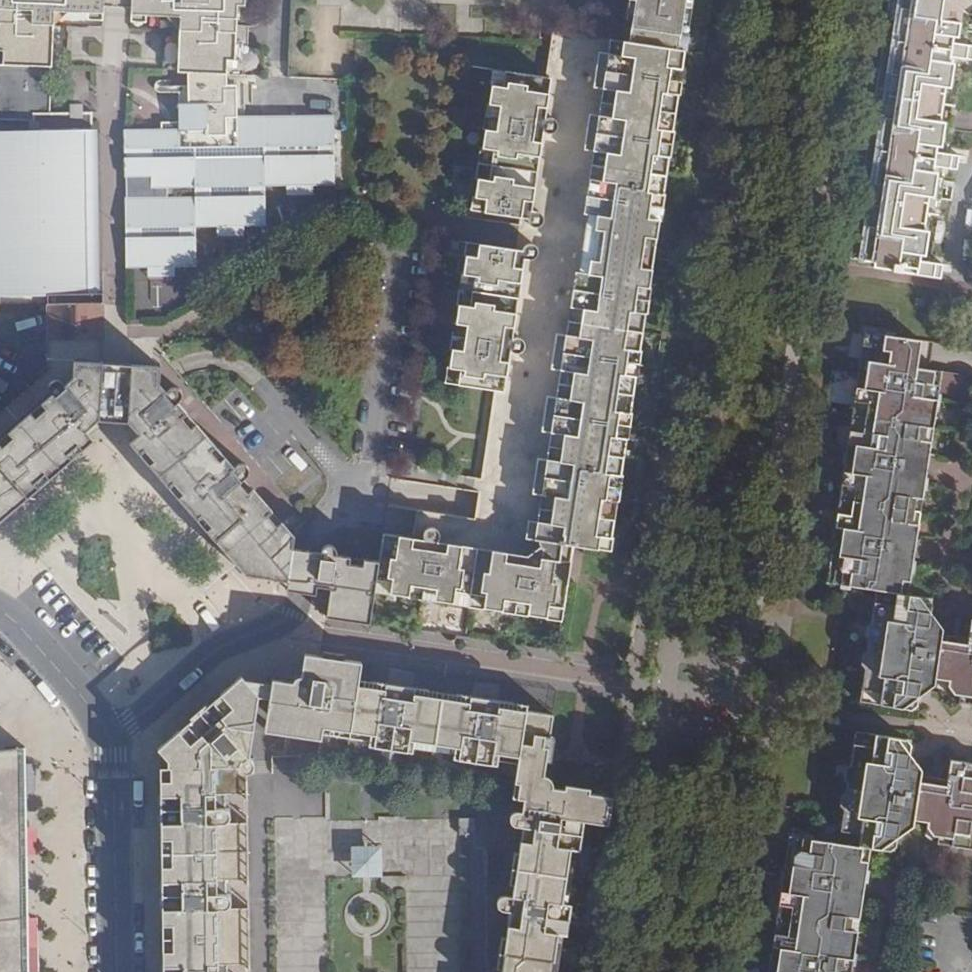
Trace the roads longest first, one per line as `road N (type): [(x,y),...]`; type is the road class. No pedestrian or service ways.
road 1 (unclassified): [(370,482),(308,533),(293,609),(228,641),(108,734)]
road 2 (unclassified): [(401,235),(370,482)]
road 3 (residential): [(117,971),(108,734)]
road 4 (residential): [(108,734),(78,691),(0,612)]
road 5 (unclassified): [(260,388),(337,473),(370,482)]

